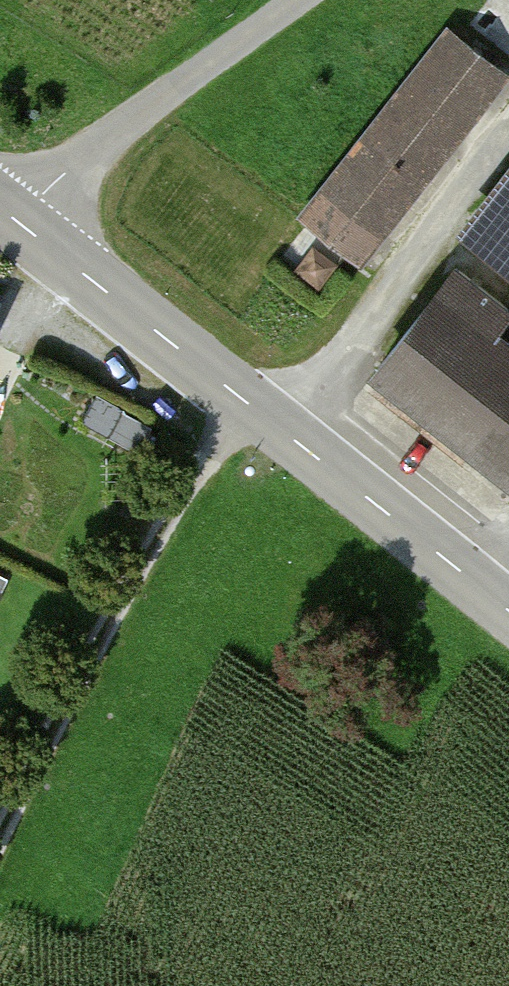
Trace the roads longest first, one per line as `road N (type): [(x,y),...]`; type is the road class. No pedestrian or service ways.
road 1 (tertiary): [(508,616),(0,207)]
road 2 (track): [(0,857),(172,511),(243,400)]
road 3 (track): [(18,221),(65,173),(302,0)]

